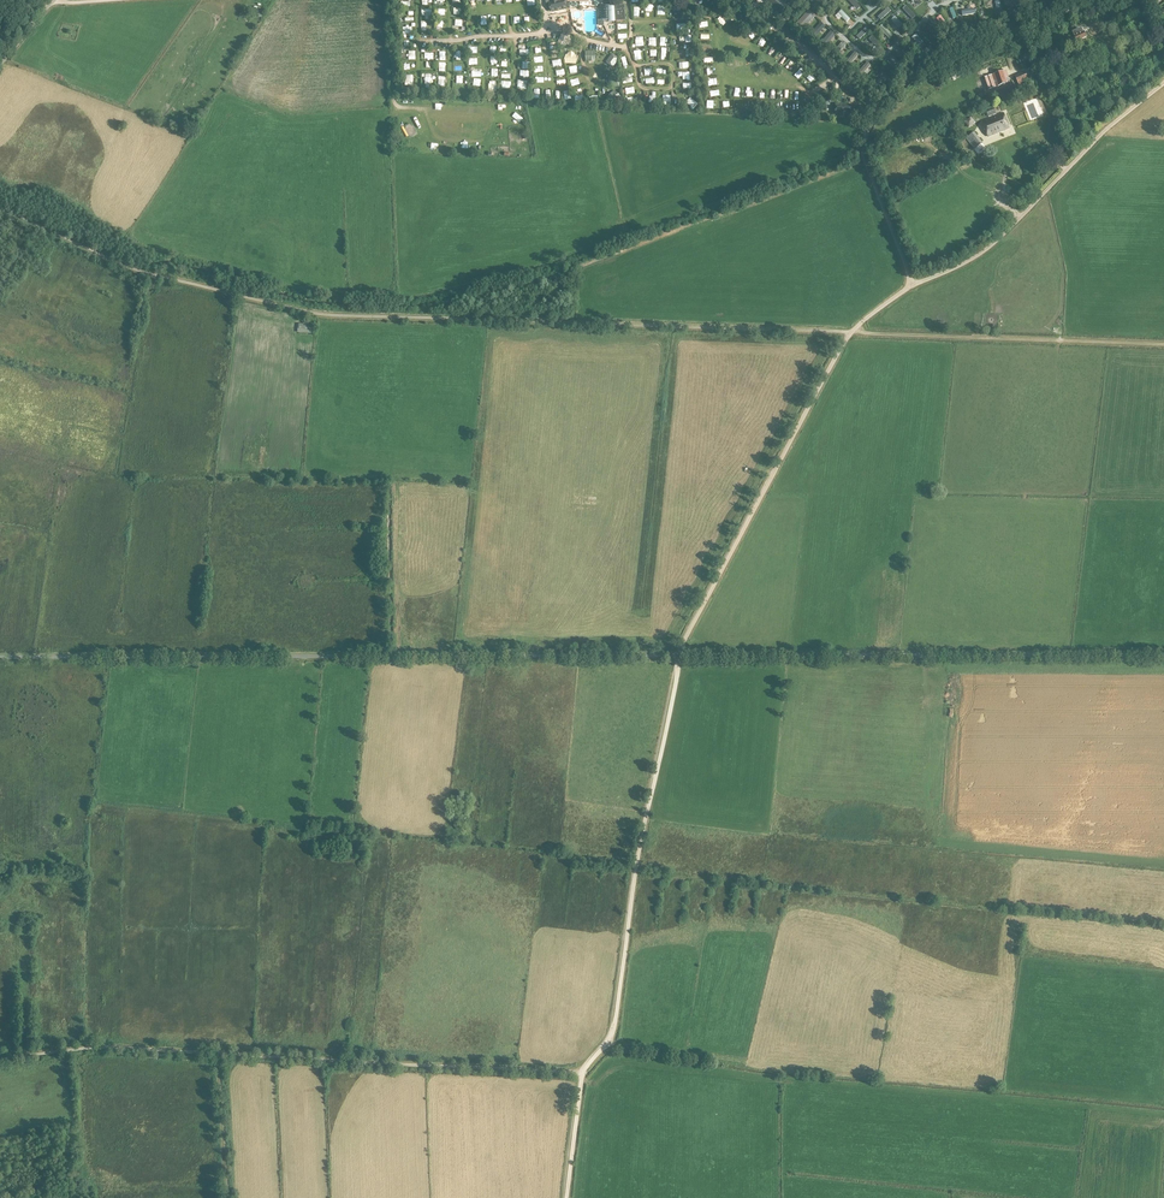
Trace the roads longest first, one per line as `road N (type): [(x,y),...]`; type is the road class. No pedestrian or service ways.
road 1 (unclassified): [(0,657),(1163,654)]
road 2 (track): [(849,333),(320,314),(143,272),(0,206)]
road 3 (track): [(583,1073),(610,1041),(679,656),(849,333)]
road 4 (track): [(222,1056),(583,1073)]
road 5 (track): [(911,285),(981,256),(1163,82)]
road 6 (track): [(1163,344),(849,333)]
road 7 (unclassified): [(878,108),(967,33),(1133,0)]
road 8 (track): [(0,1060),(99,1048),(222,1056)]
road 9 (track): [(911,285),(863,151),(878,108)]
road 10 (unclassified): [(878,108),(744,0)]
road 11 (track): [(390,0),(393,100),(422,109)]
road 12 (track): [(567,1197),(583,1073)]

